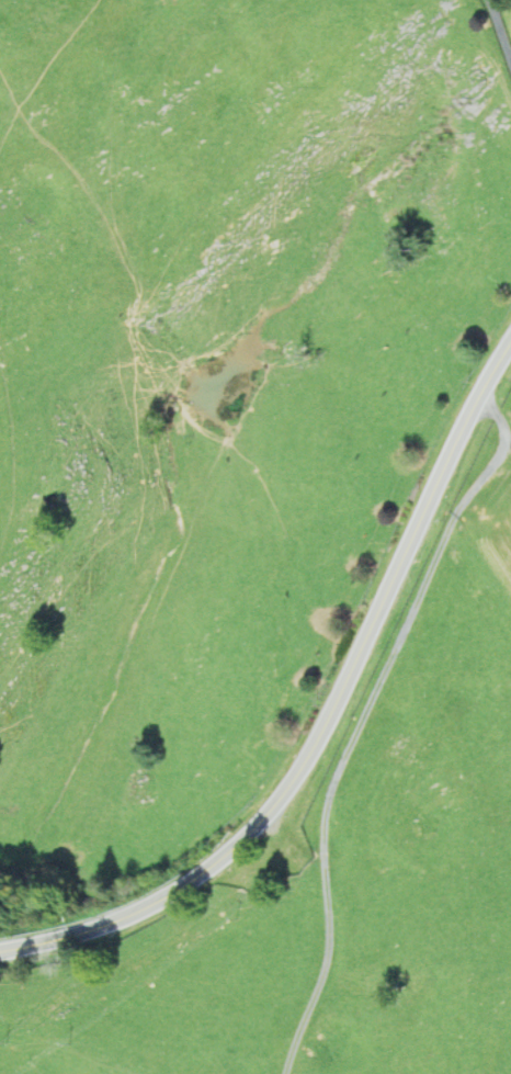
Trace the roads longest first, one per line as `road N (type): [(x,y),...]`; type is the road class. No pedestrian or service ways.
road 1 (primary): [(0,950),(139,914),(194,879),(285,794),(321,734),(488,377),(510,347)]
road 2 (track): [(286,1073),(330,934),(322,827),(331,791),(454,516),(507,441)]

